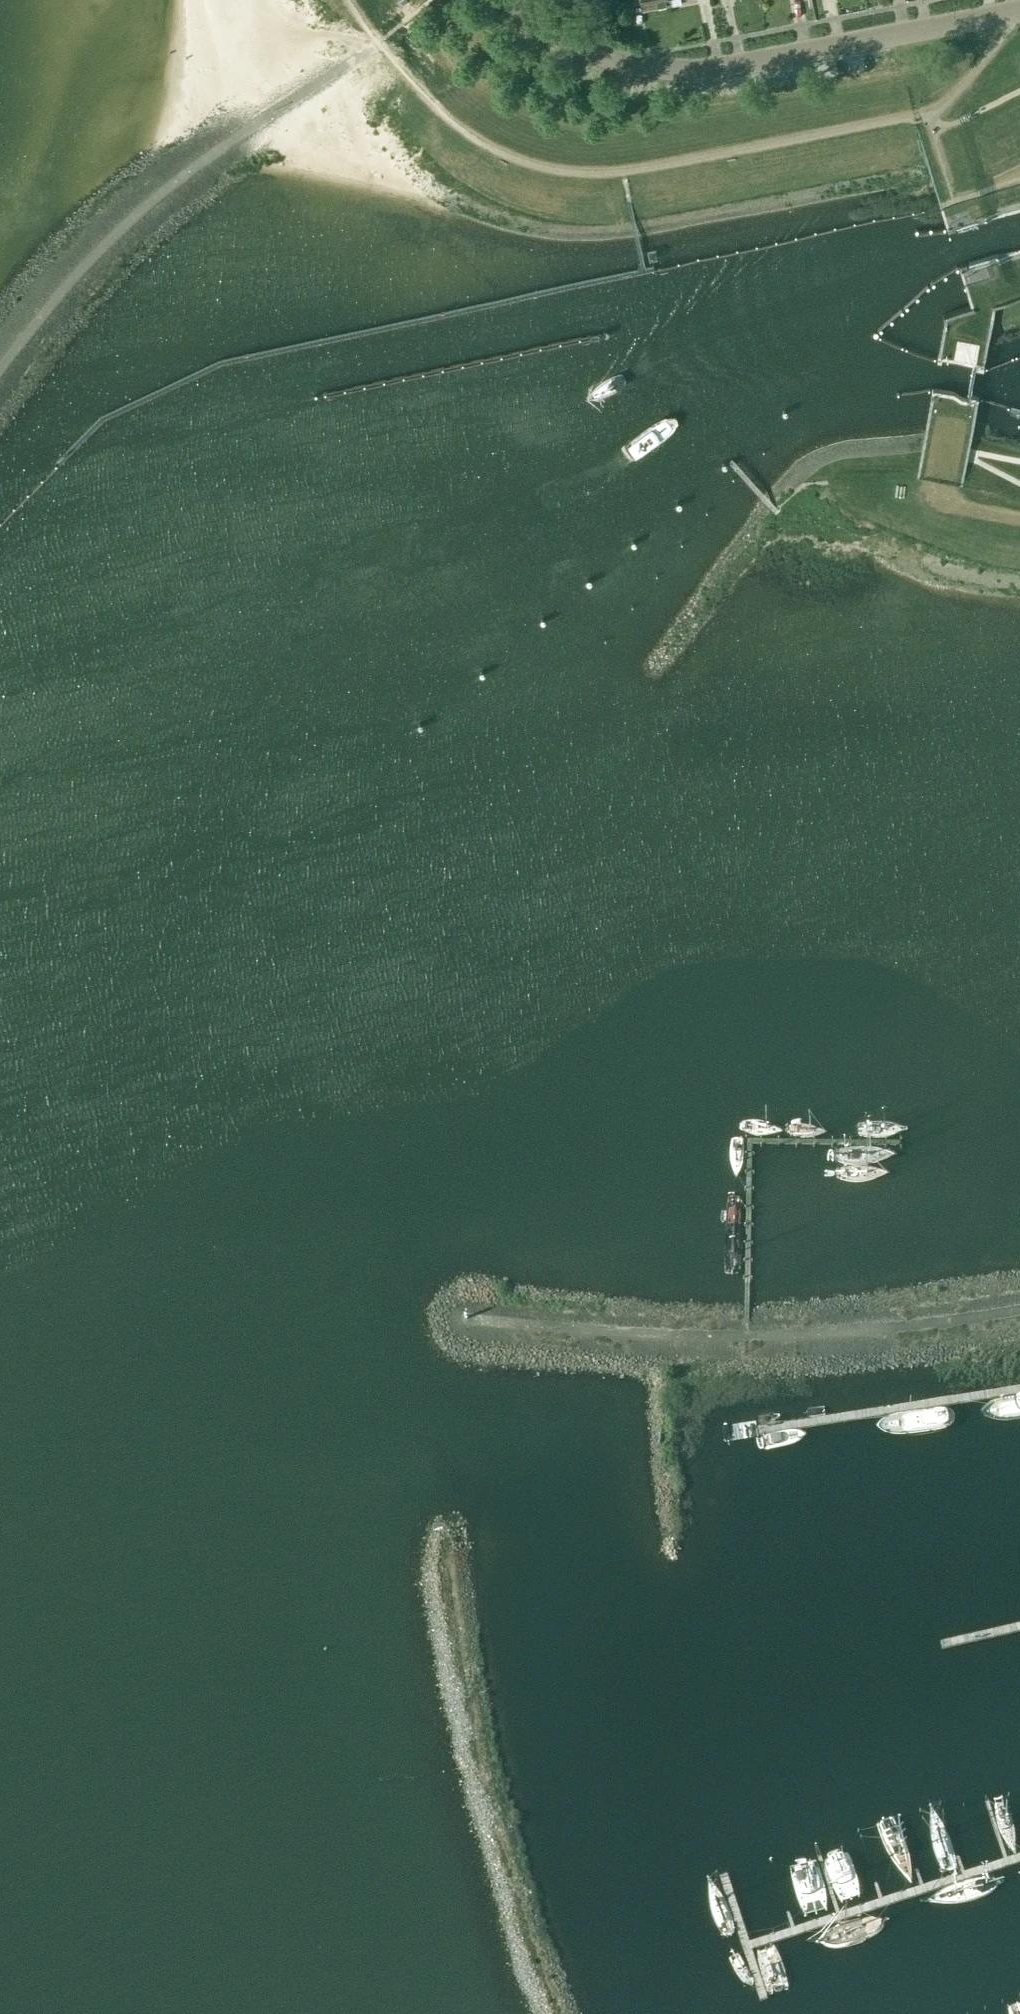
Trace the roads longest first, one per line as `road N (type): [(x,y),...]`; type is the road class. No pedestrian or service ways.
road 1 (tertiary): [(1019,9),(687,68),(583,48),(506,0)]

